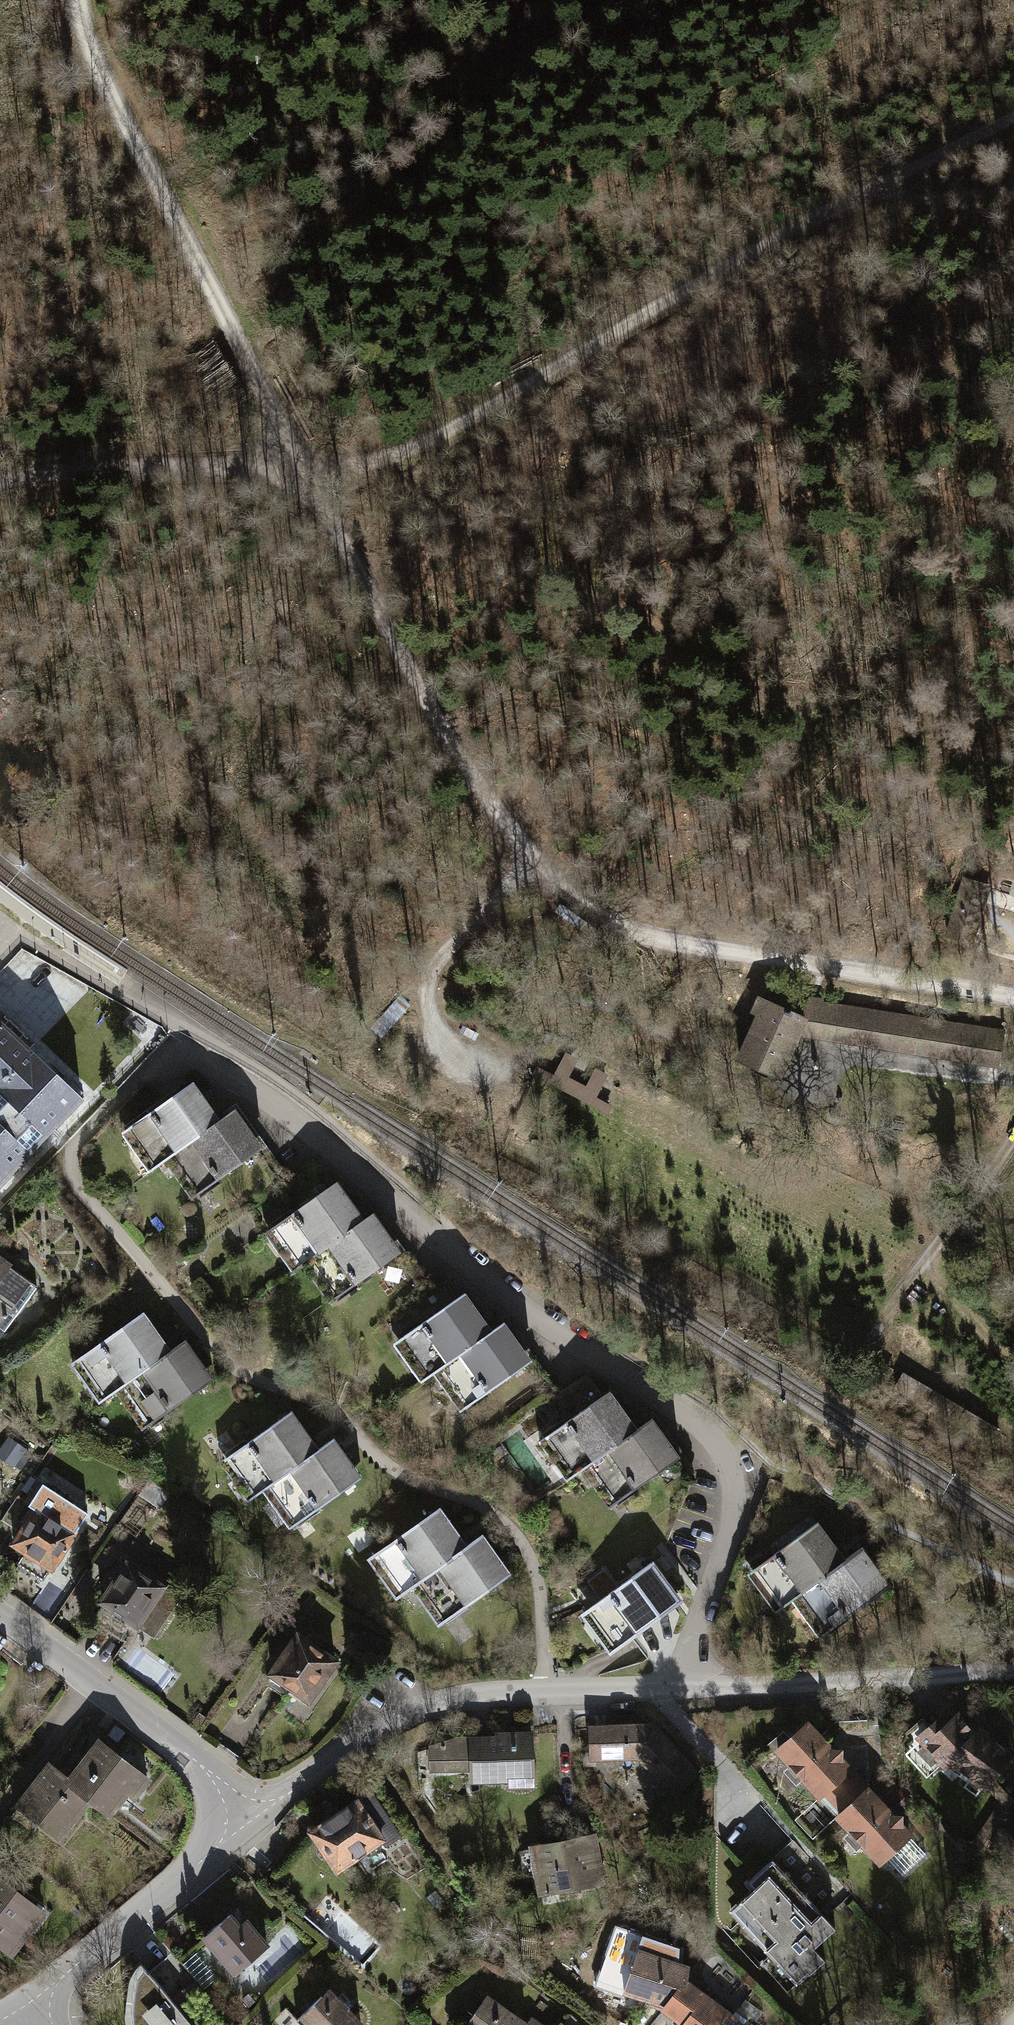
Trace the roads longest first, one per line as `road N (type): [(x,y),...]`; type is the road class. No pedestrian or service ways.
road 1 (track): [(1013,121),(727,267),(420,446),(358,465),(298,465),(84,51),(73,0)]
road 2 (track): [(0,484),(298,465),(530,861),(581,905),(642,933),(708,950),(1013,996)]
road 3 (residential): [(681,1688),(729,1534),(734,1502),(720,1447),(468,1269),(281,1111),(182,1046)]
road 4 (track): [(358,465),(500,558),(754,644),(979,694)]
road 5 (residential): [(248,1821),(354,1741),(428,1707),(479,1696),(681,1688)]
road 6 (track): [(214,468),(140,650),(97,845)]
road 7 (residential): [(248,1821),(193,1759),(0,1623)]
road 8 (track): [(530,861),(432,973),(427,1002),(432,1043),(505,1081)]
road 9 (residential): [(23,2009),(248,1821)]
road 10 (residential): [(681,1688),(956,1674)]
road 11 (track): [(1013,1136),(868,1338)]
road 12 (track): [(882,187),(934,198),(1013,193)]

